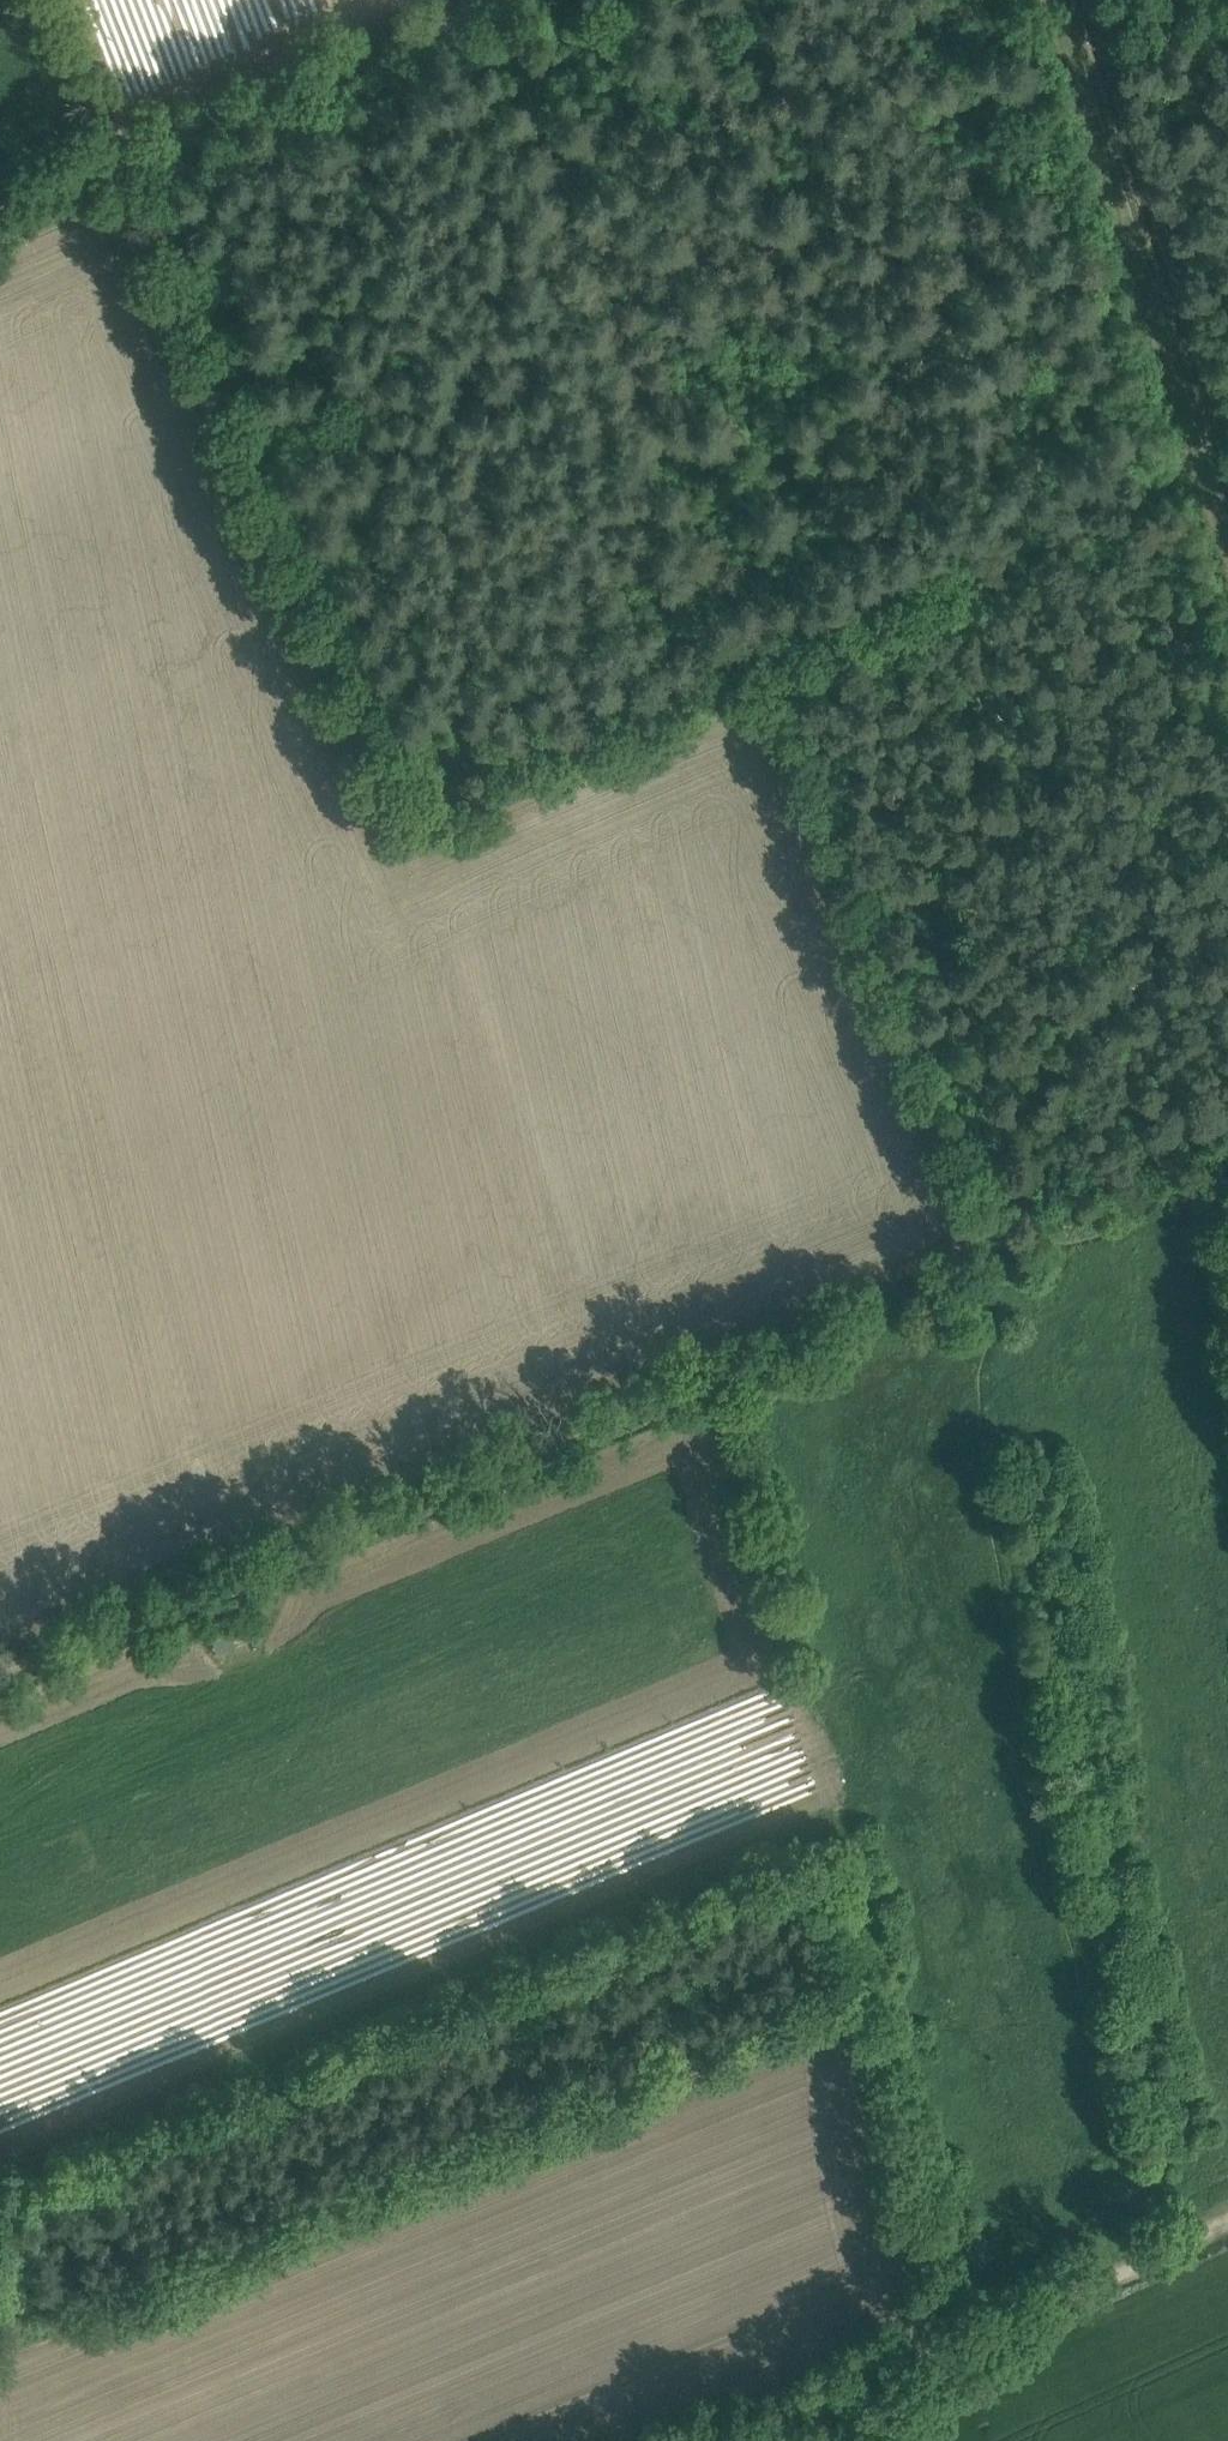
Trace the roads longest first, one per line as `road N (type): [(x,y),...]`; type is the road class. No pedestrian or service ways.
road 1 (track): [(1227,2218),(712,2440)]
road 2 (track): [(0,207),(477,0)]

